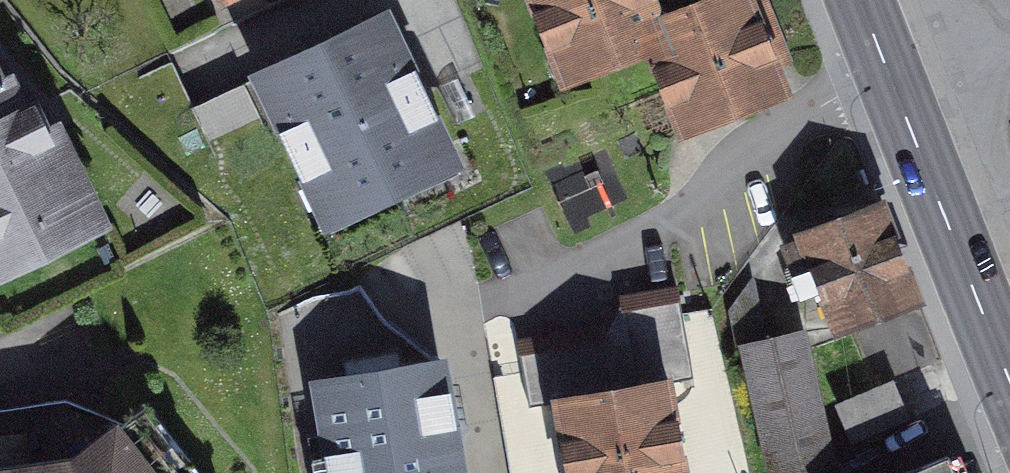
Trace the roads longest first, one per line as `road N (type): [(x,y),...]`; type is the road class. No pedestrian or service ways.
road 1 (residential): [(891,89),(709,202),(644,271),(491,318)]
road 2 (primary): [(891,89),(1009,390)]

